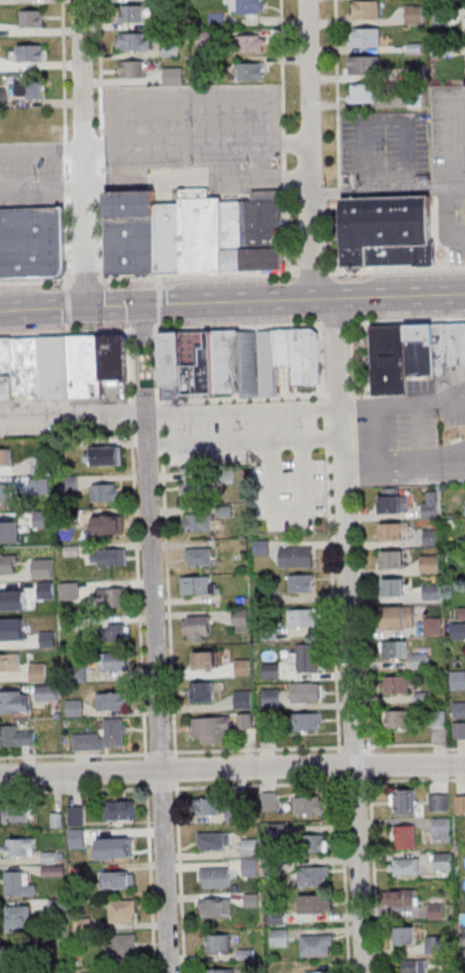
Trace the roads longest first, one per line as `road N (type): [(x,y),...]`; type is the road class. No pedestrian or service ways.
road 1 (residential): [(170,972),(146,416)]
road 2 (residential): [(354,766),(341,408)]
road 3 (residential): [(354,766),(0,776)]
road 4 (residential): [(90,310),(80,0)]
road 5 (residential): [(325,301),(314,270),(308,0)]
road 6 (residential): [(363,972),(354,766)]
road 7 (secondary): [(325,301),(143,308)]
road 8 (secondary): [(464,295),(325,301)]

